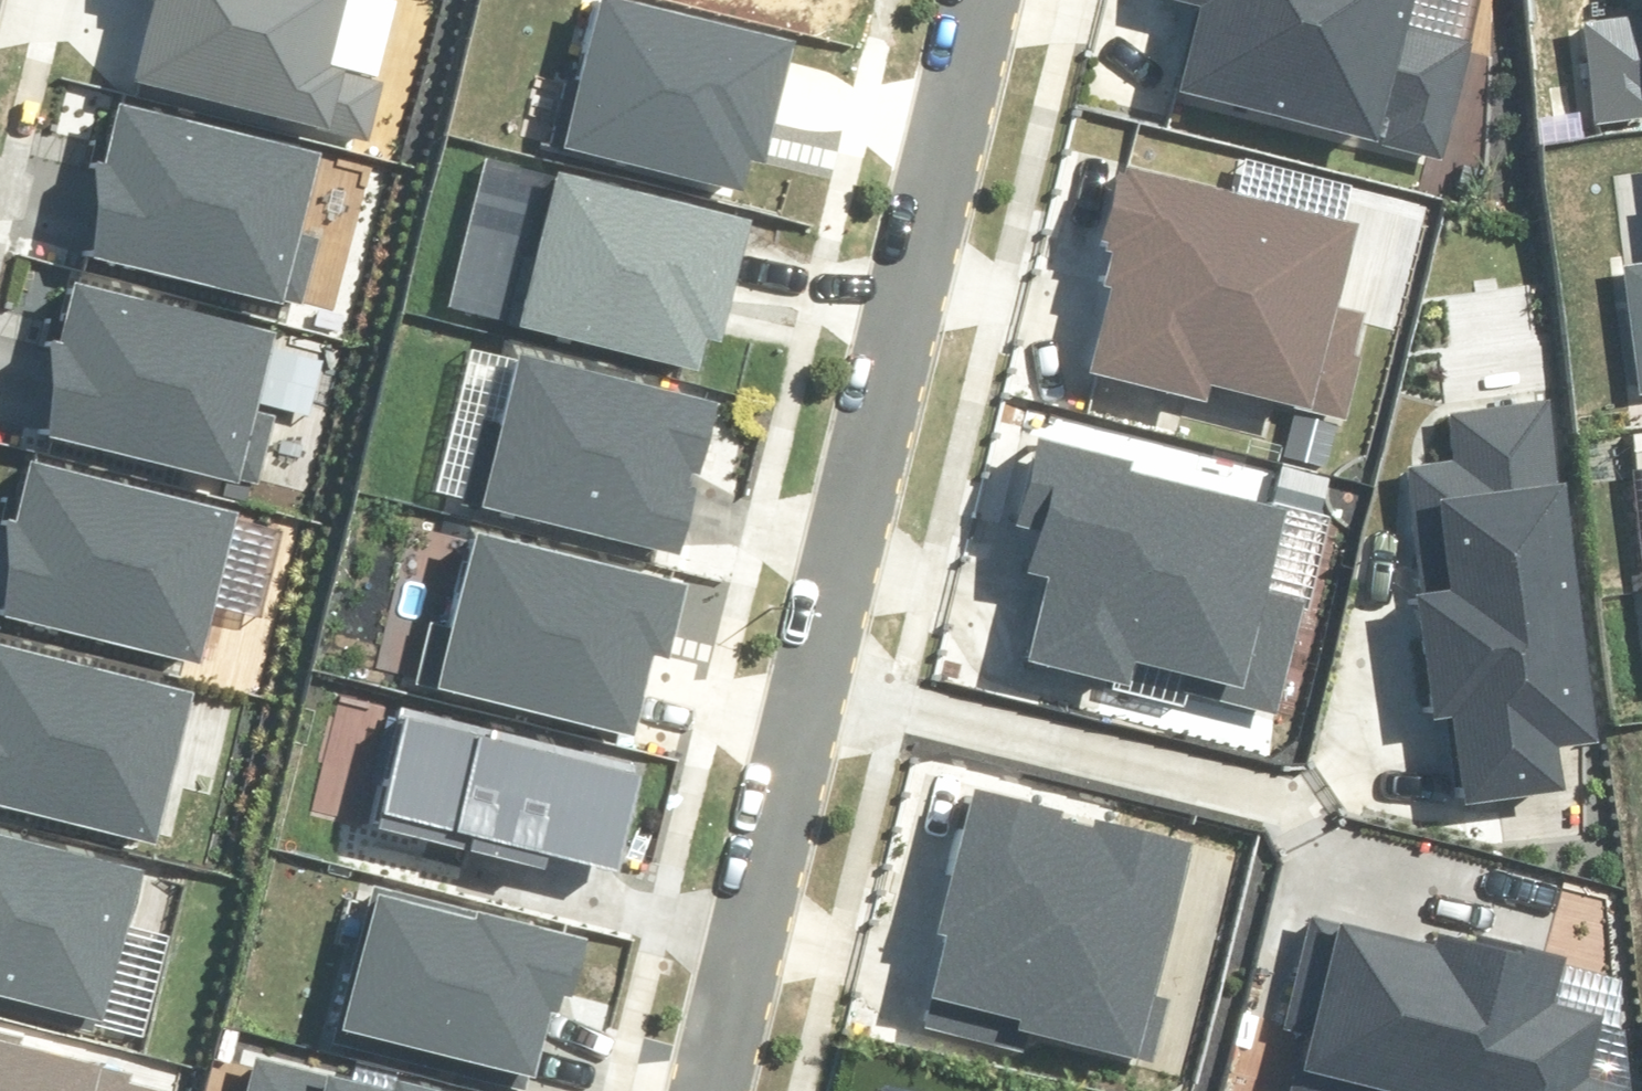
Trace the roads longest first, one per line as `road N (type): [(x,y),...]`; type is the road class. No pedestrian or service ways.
road 1 (residential): [(705,1090),(980,0)]

